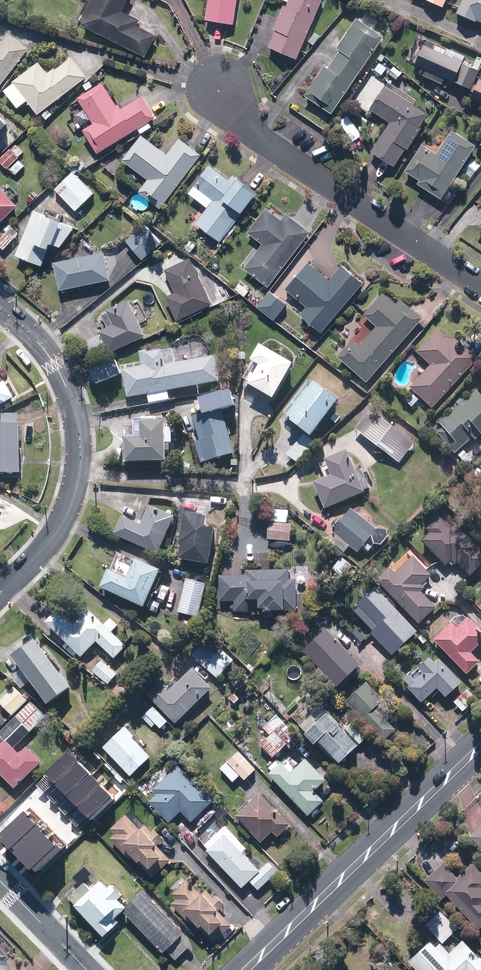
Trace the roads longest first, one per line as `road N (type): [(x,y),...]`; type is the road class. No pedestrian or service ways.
road 1 (residential): [(0,307),(57,363),(74,401),(78,445),(70,504),(48,548),(0,595)]
road 2 (residential): [(214,84),(250,128),(480,280)]
road 3 (secondary): [(246,969),(480,746)]
road 4 (residential): [(0,880),(87,969)]

